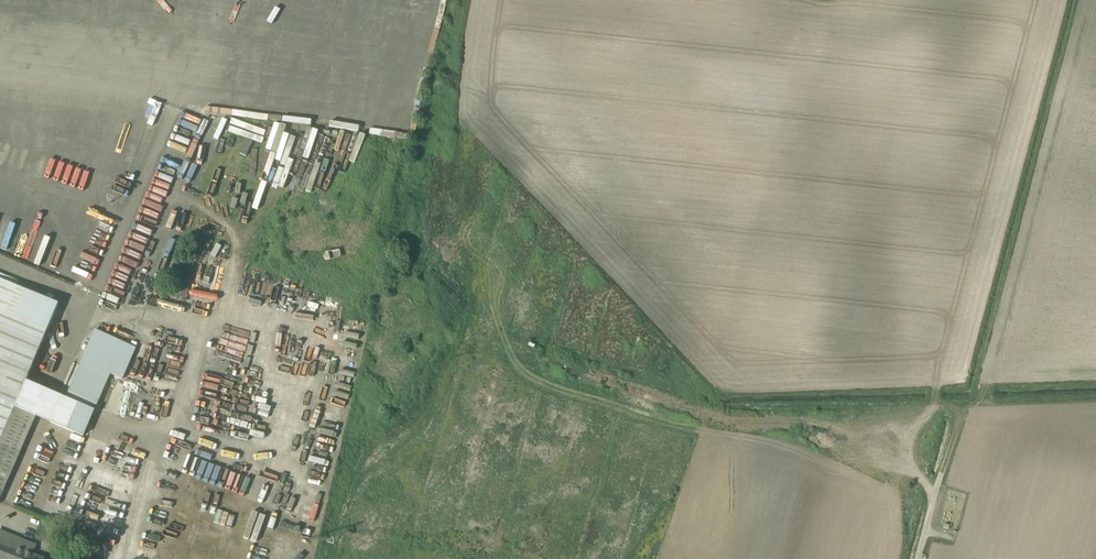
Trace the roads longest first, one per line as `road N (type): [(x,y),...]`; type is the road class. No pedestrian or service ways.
road 1 (track): [(940,473),(960,403),(1095,399)]

